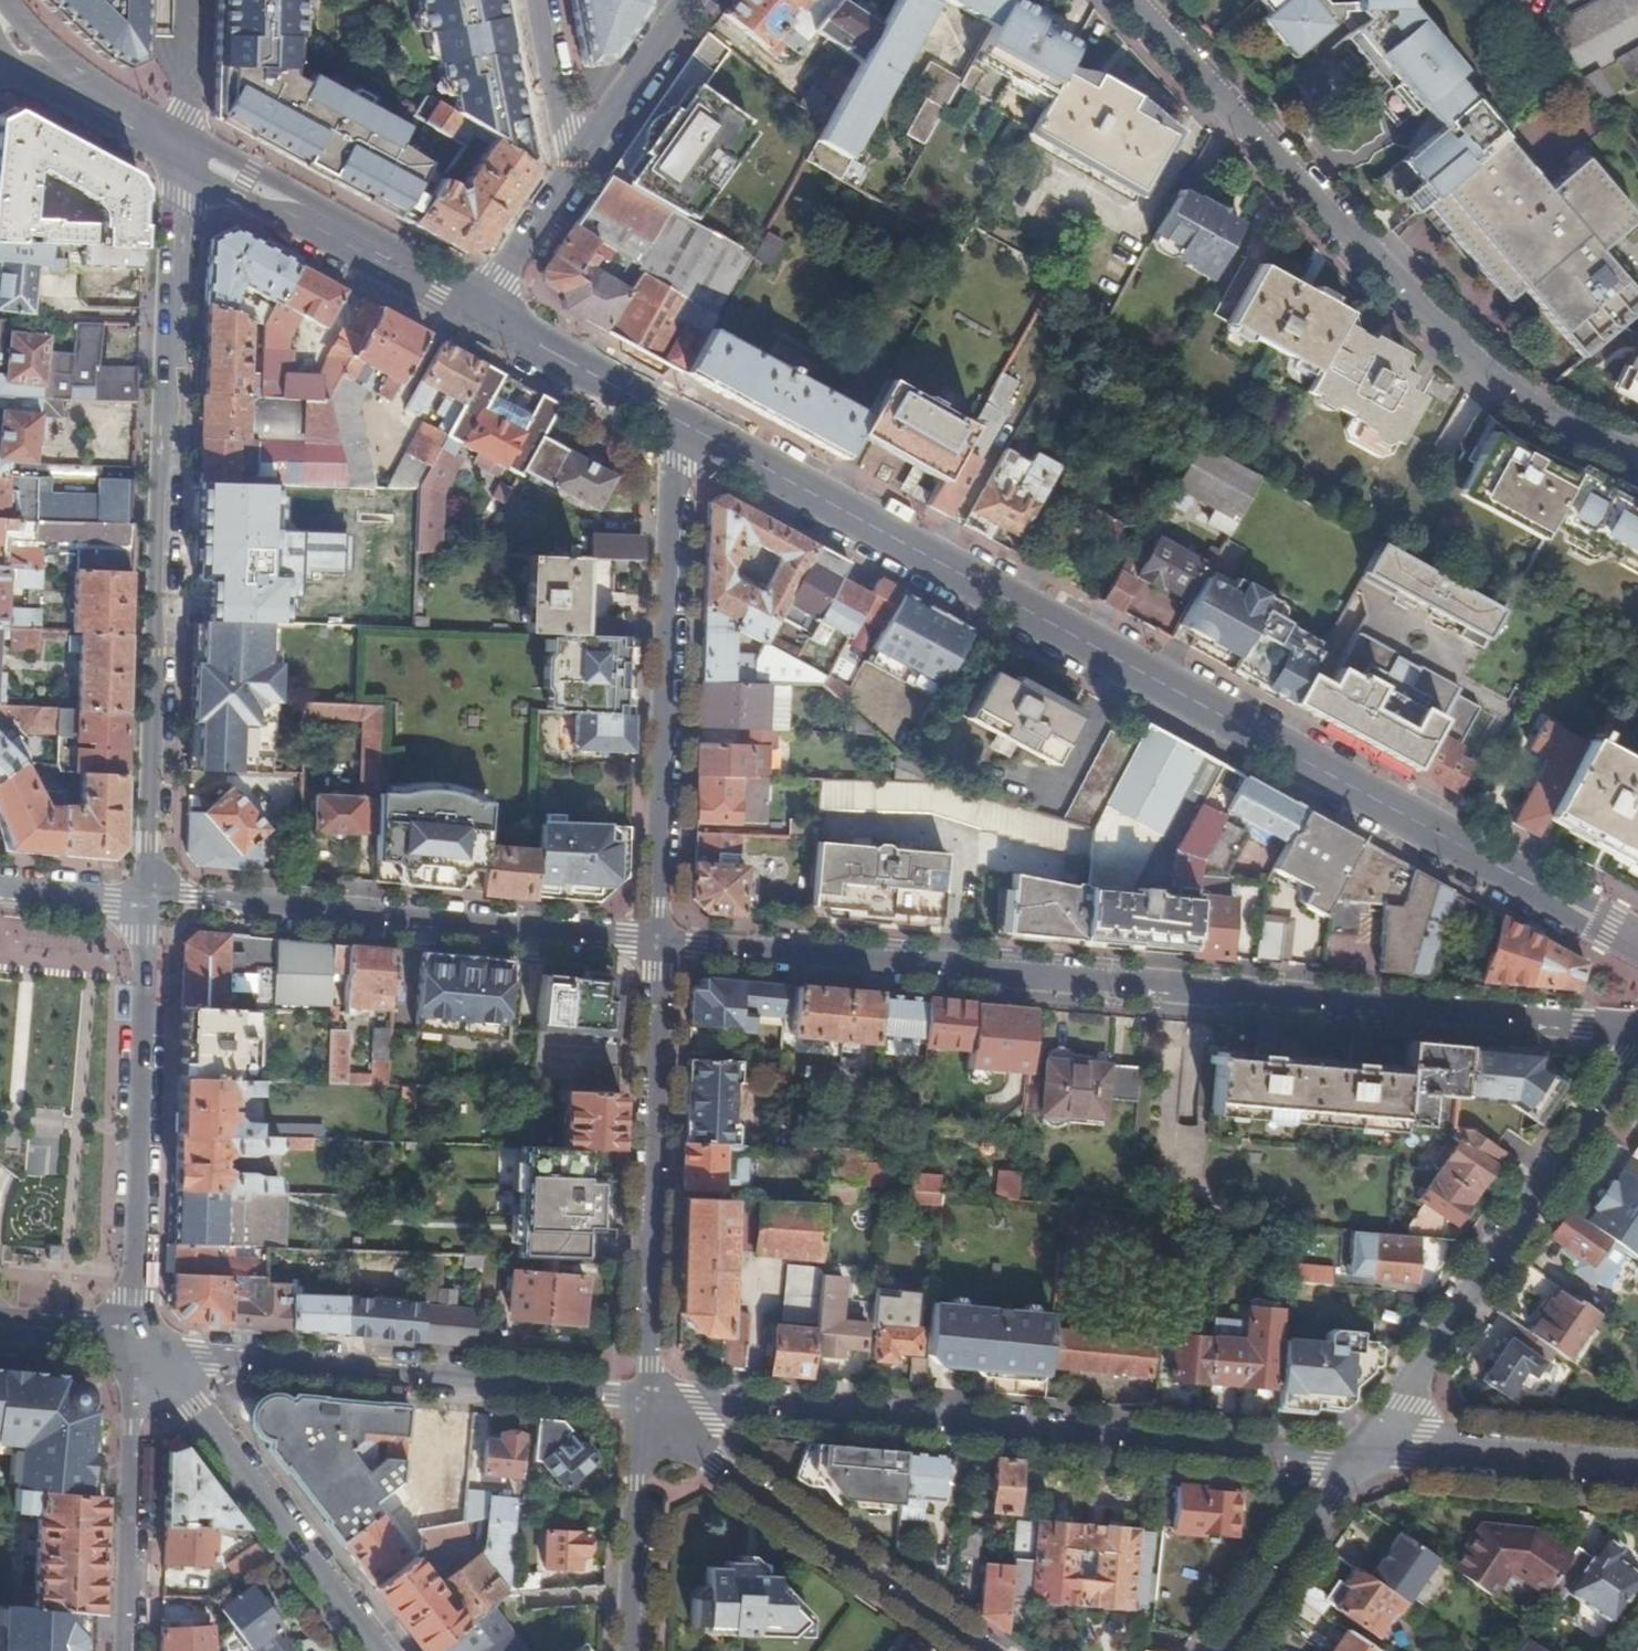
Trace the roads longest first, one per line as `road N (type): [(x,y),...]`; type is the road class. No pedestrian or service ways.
road 1 (secondary): [(1637,944),(685,424)]
road 2 (tertiary): [(1637,1028),(658,941)]
road 3 (tertiary): [(148,897),(180,149)]
road 4 (residential): [(645,1395),(1357,1457)]
road 5 (residential): [(1131,0),(1445,334),(1518,398),(1603,445),(1637,454)]
road 6 (tertiary): [(685,424),(676,461),(658,941)]
road 7 (residential): [(135,1341),(645,1395)]
road 8 (tertiary): [(658,941),(148,897)]
road 9 (residential): [(1637,1047),(1357,1457)]
road 10 (tertiary): [(658,941),(645,1395)]
road 11 (tertiary): [(135,1341),(148,897)]
road 12 (residential): [(986,1650),(713,1461),(645,1395)]
road 13 (tertiary): [(375,1650),(135,1341)]
road 14 (secondary): [(474,312),(180,149)]
road 15 (tertiary): [(126,1650),(135,1341)]
road 16 (residential): [(1637,1467),(1451,1450),(1357,1457)]
road 17 (tertiary): [(645,1395),(634,1650)]
road 18 (secondary): [(685,424),(474,312)]
road 19 (residential): [(1220,1650),(1357,1457)]
road 20 (residential): [(574,169),(692,0)]
road 21 (residential): [(474,312),(574,169)]
road 22 (residential): [(537,0),(574,169)]
road 23 (secondary): [(180,149),(44,71)]
road 24 (residential): [(180,149),(186,0)]
road 25 (tertiary): [(148,897),(0,886)]
road 26 (residential): [(0,1326),(135,1341)]

